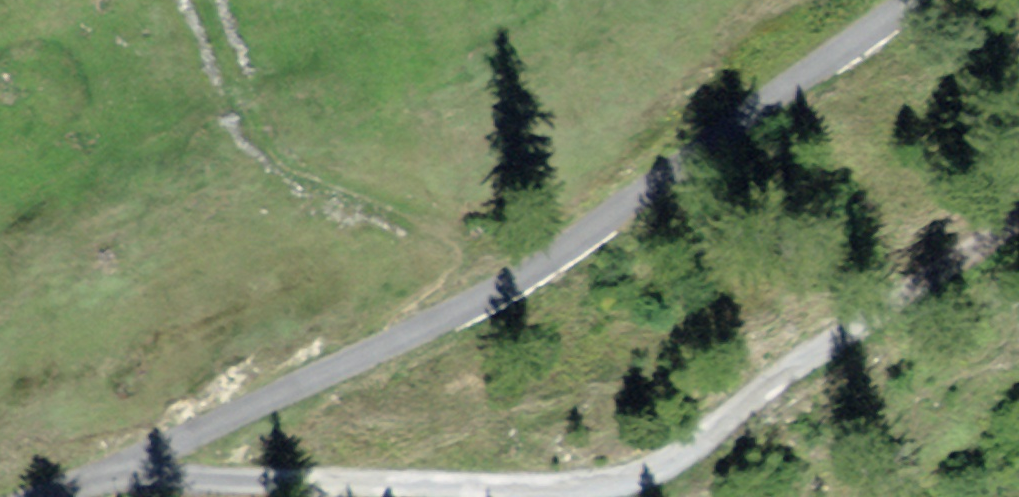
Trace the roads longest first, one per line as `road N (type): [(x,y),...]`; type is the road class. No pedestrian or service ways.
road 1 (unclassified): [(36,496),(143,456),(515,281),(909,0)]
road 2 (track): [(101,472),(534,487),(654,476),(796,363),(1018,210)]

